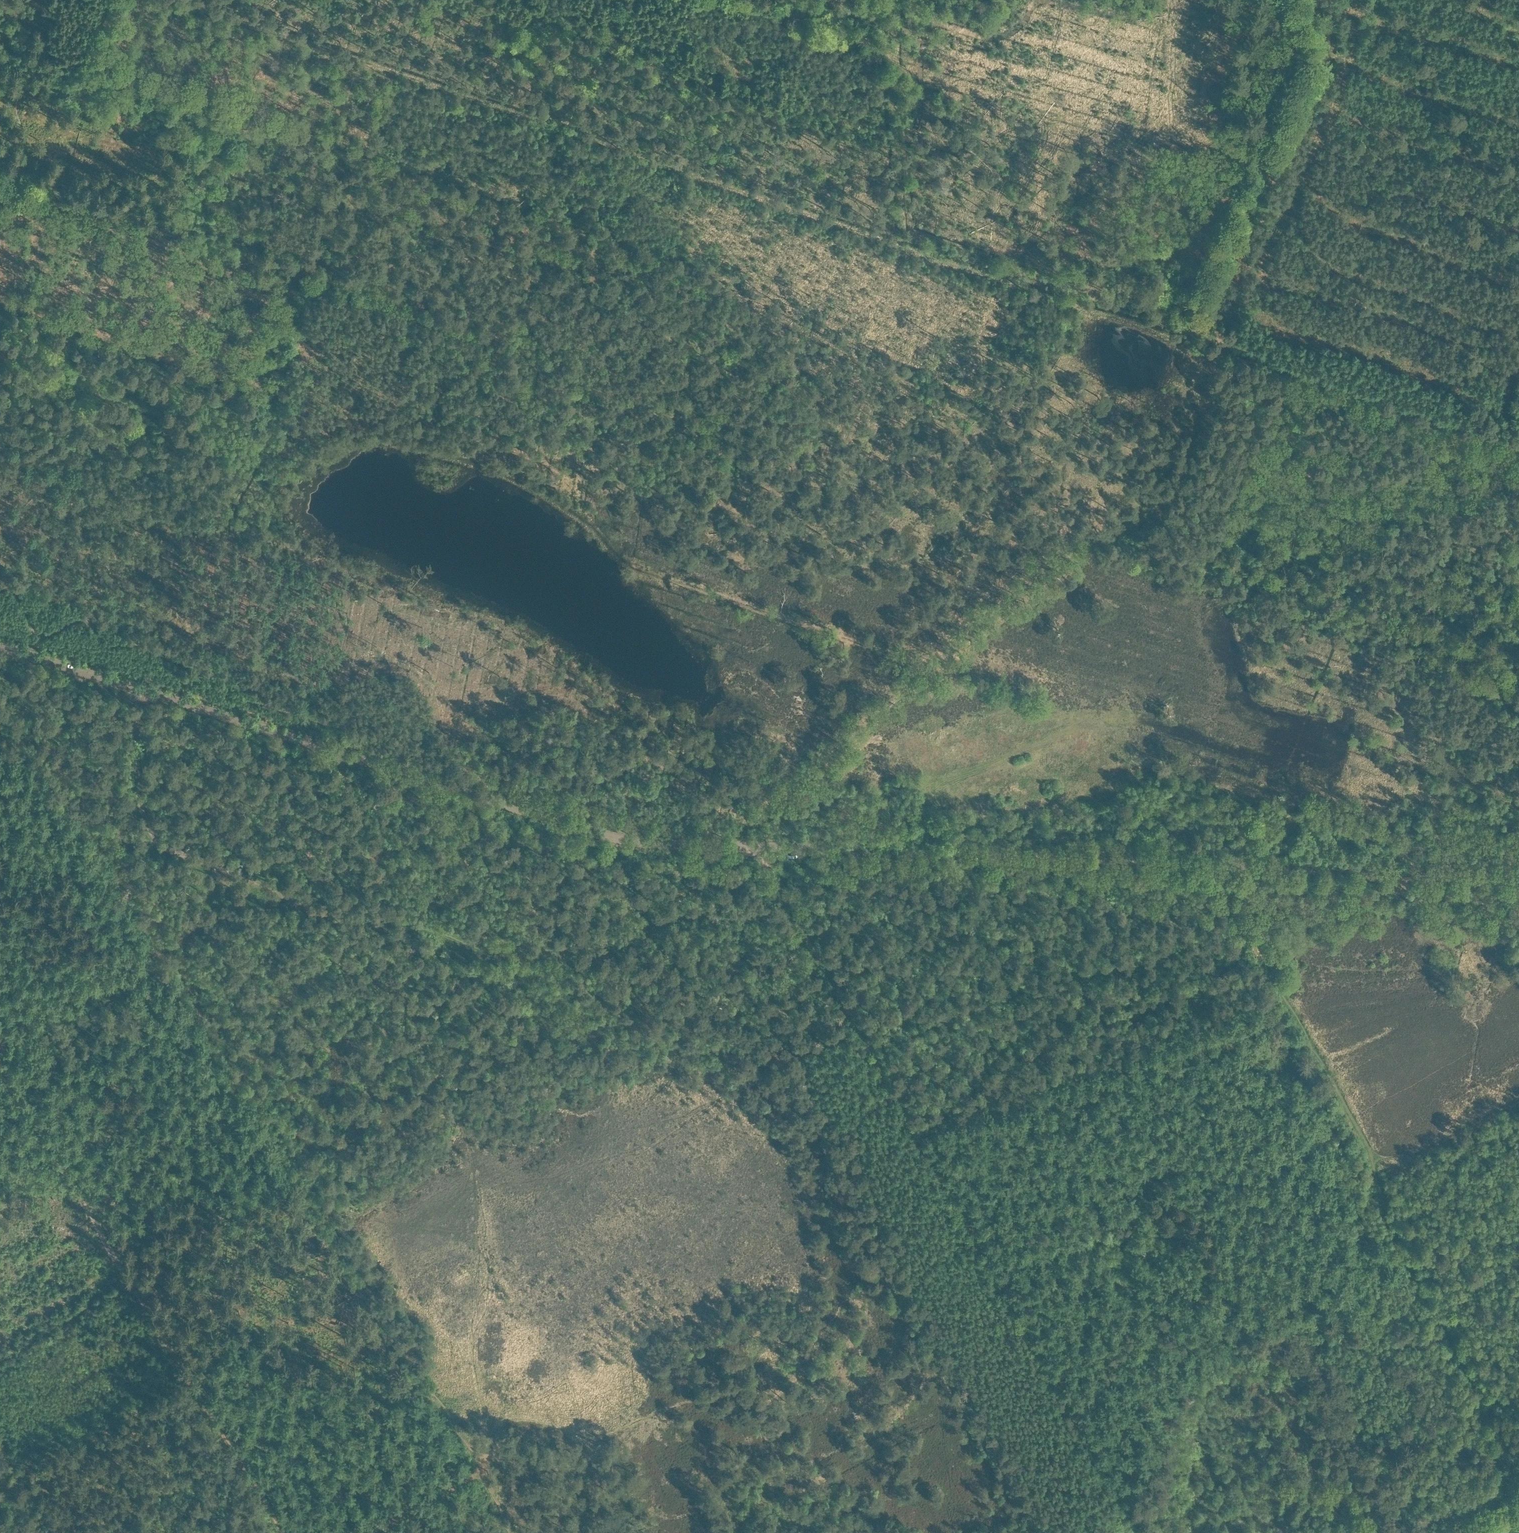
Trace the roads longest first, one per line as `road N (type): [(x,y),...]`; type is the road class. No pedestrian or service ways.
road 1 (tertiary): [(211,698),(662,839),(737,851),(1518,890)]
road 2 (track): [(1309,0),(1322,34),(1299,101),(1208,258),(1206,397),(1185,452),(1153,491),(1113,518),(1055,534),(715,847)]
road 3 (track): [(1102,1532),(1111,1495),(968,1214),(776,878),(748,852)]
road 4 (track): [(1518,1457),(1381,1220),(1359,1147),(1209,878)]
road 5 (track): [(273,1532),(0,1087)]
road 6 (tertiary): [(211,698),(0,632)]

